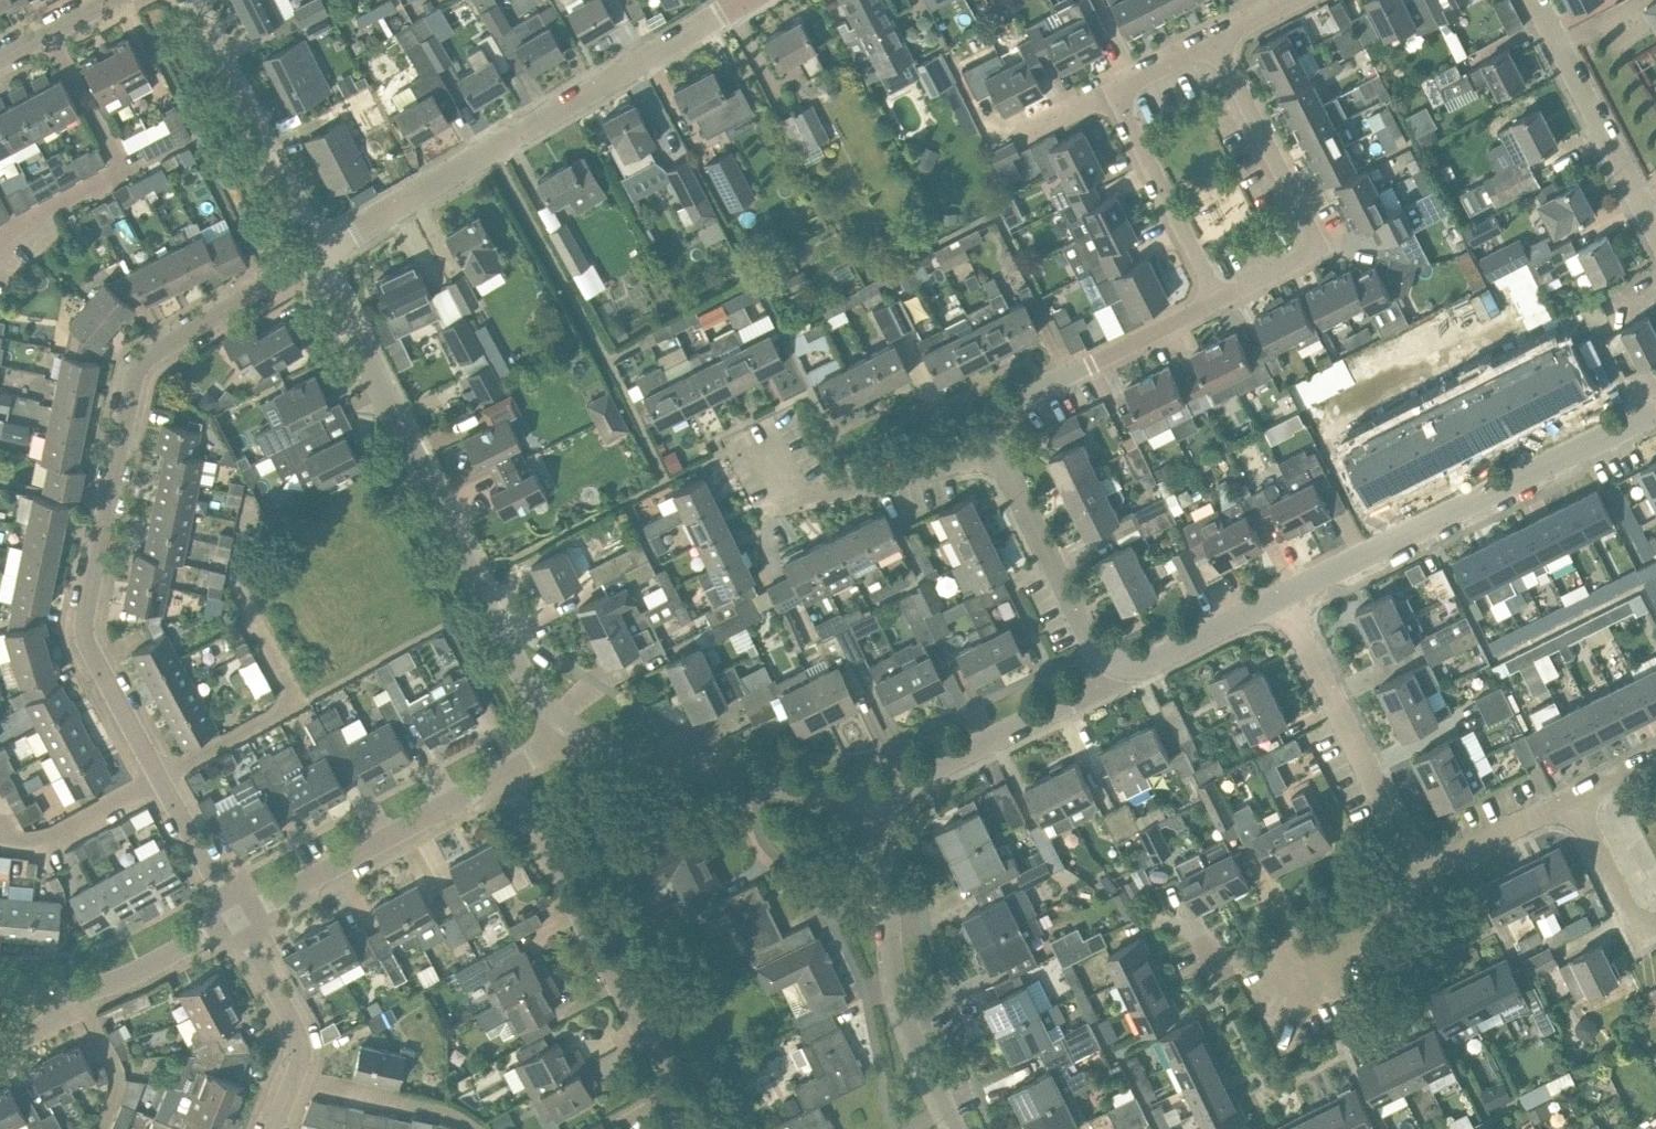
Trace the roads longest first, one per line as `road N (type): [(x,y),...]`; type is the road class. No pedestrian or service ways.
road 1 (residential): [(154,777),(80,642),(80,613),(135,380),(156,348),(316,256)]
road 2 (residential): [(316,256),(512,656),(560,723)]
road 3 (residential): [(316,256),(749,0)]
road 4 (unclassified): [(1278,596),(1655,408)]
road 5 (residential): [(673,1128),(669,1085),(506,776)]
road 6 (residential): [(154,777),(296,701),(233,579),(253,510)]
road 7 (residential): [(1218,304),(1327,252),(1224,40)]
road 8 (residential): [(954,1128),(908,1027),(887,954),(879,791)]
road 9 (unclassified): [(560,723),(620,758),(830,794),(879,791)]
road 10 (residential): [(1278,596),(1414,877)]
road 11 (unclassified): [(238,919),(506,776)]
road 12 (residential): [(316,256),(183,0)]
road 13 (residential): [(997,454),(790,501),(759,438)]
road 14 (residential): [(997,454),(1007,411),(1042,382),(1218,304)]
road 15 (residential): [(1204,937),(1220,971),(1243,961),(1305,970),(1371,939),(1414,877)]
road 16 (residential): [(1655,230),(1537,0)]
road 17 (unclassified): [(879,791),(1110,679)]
road 18 (residential): [(1110,679),(997,454)]
road 19 (residential): [(1218,304),(1116,95)]
road 20 (unclassified): [(1110,679),(1278,596)]
road 21 (residential): [(470,1128),(432,1107),(293,1076)]
road 22 (unclassified): [(76,992),(238,919)]
road 23 (residential): [(1414,877),(1571,799)]
road 24 (residential): [(1655,940),(1646,945),(1571,799)]
road 25 (residential): [(293,1076),(298,1035),(238,919)]
road 26 (residential): [(238,919),(154,777)]
road 27 (residential): [(0,62),(112,0)]
road 28 (residential): [(1116,95),(1224,40)]

